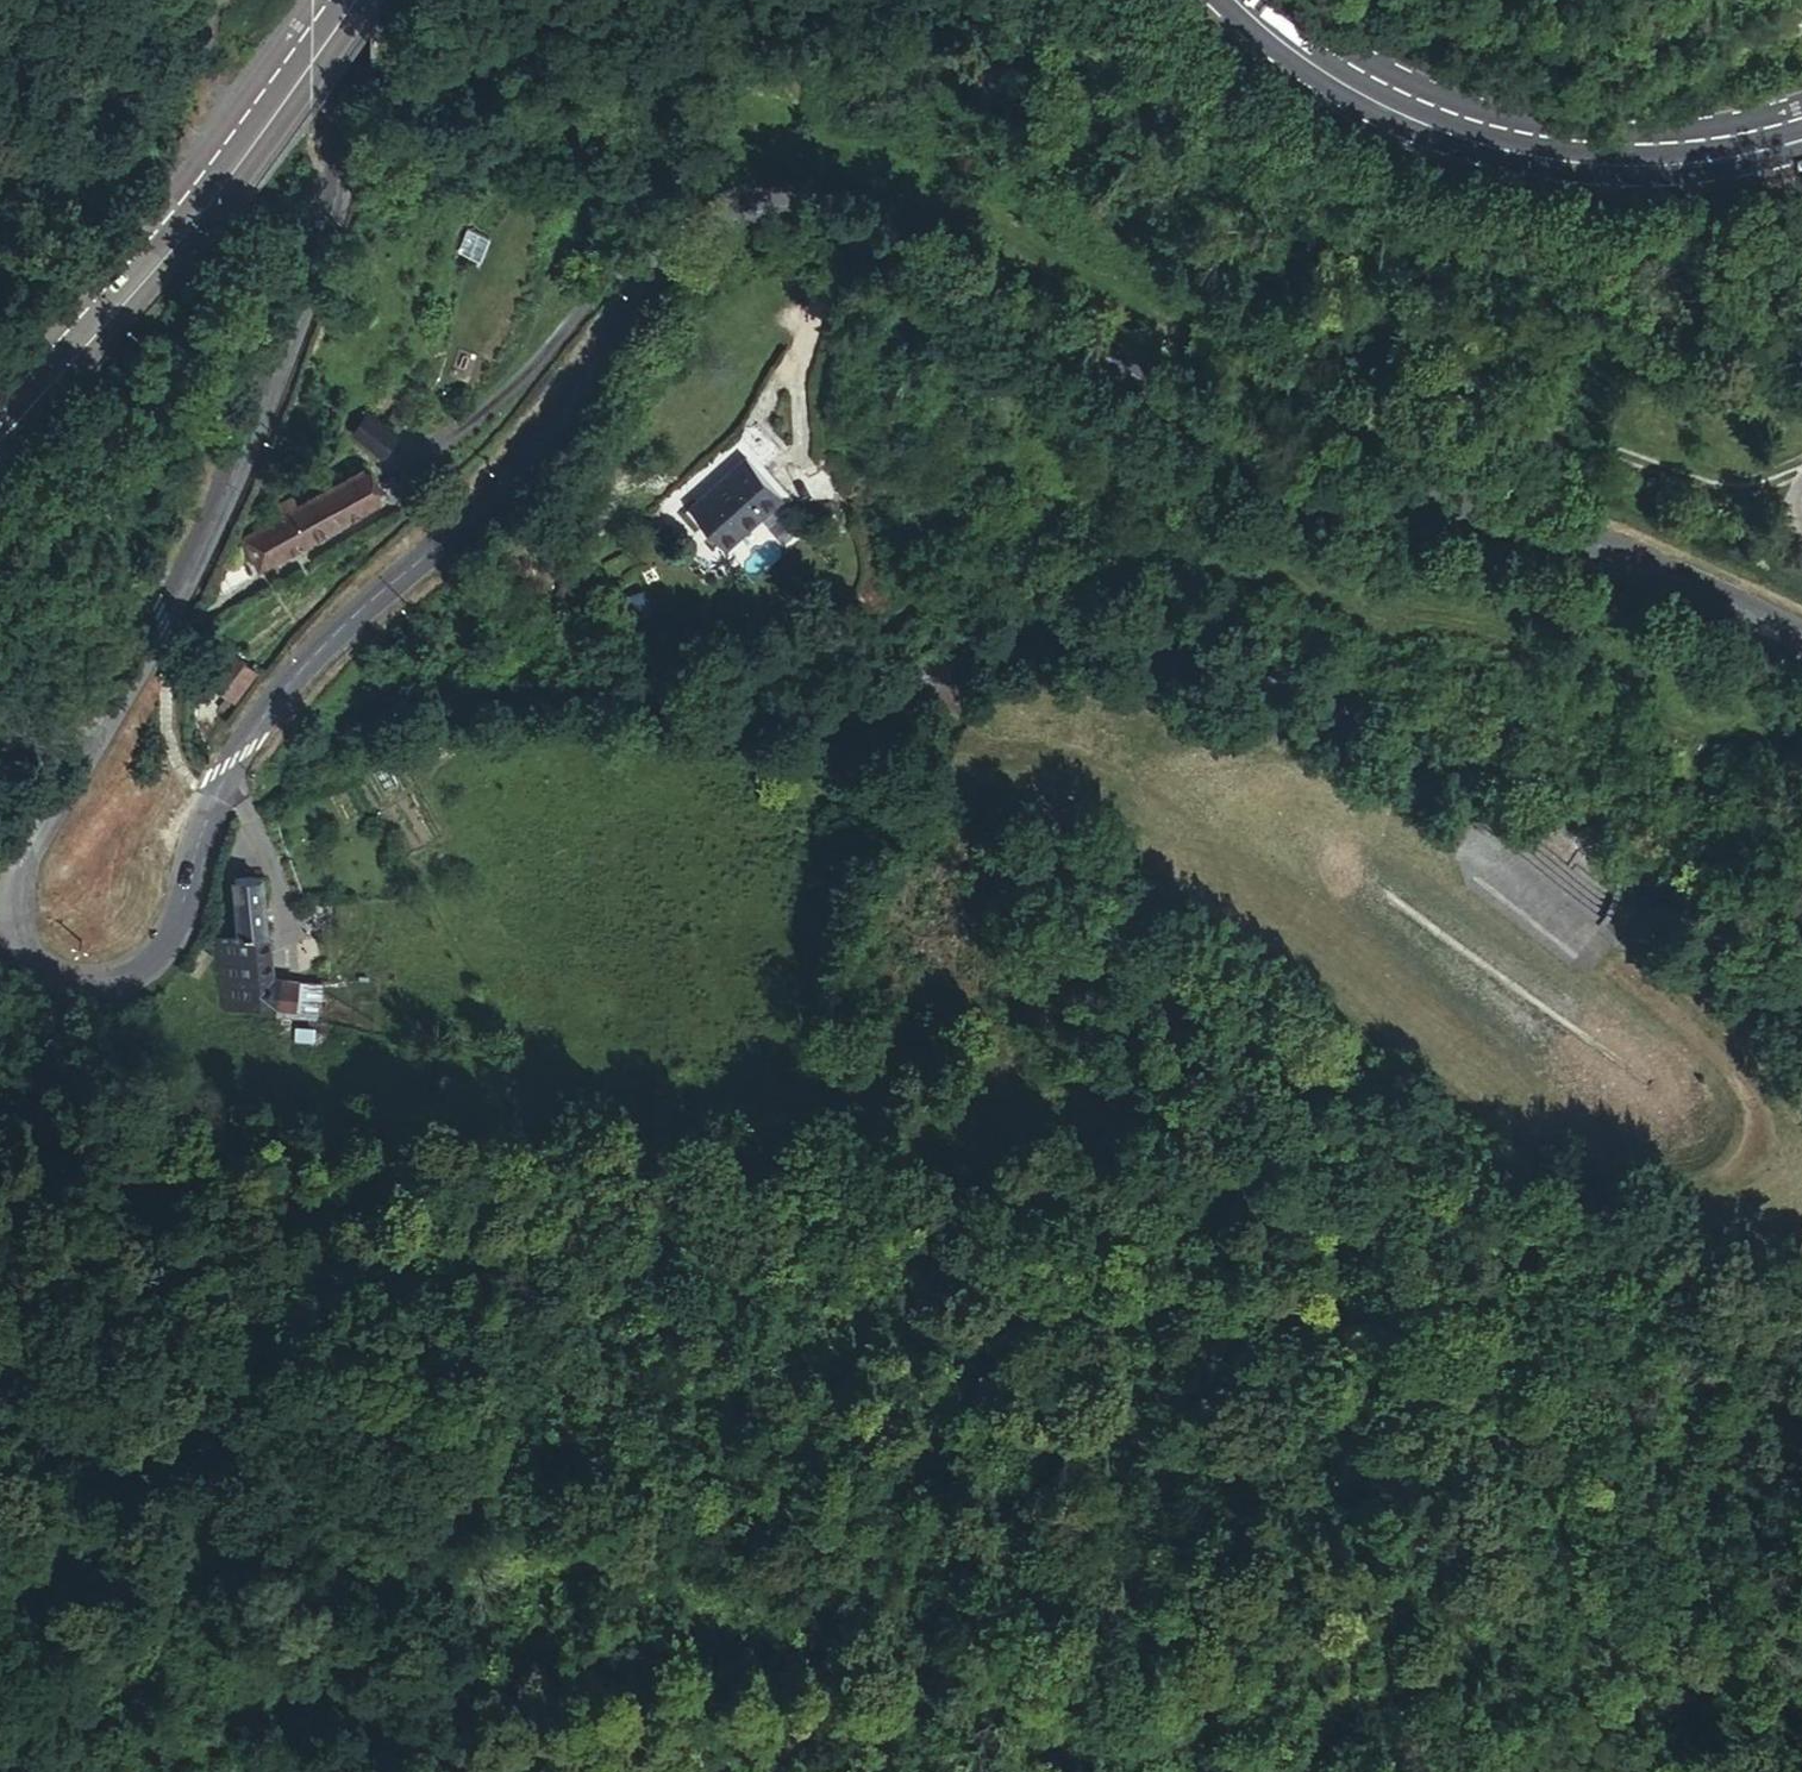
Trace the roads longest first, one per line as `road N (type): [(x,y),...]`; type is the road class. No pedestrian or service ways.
road 1 (tertiary): [(1801,636),(1689,581),(1562,537),(1279,484),(911,236),(811,205),(707,220),(597,333),(429,552),(322,645),(259,719),(217,791),(165,948),(117,979),(62,976),(18,946),(9,887),(34,826),(159,638),(240,484),(316,300),(336,148),(343,0)]
road 2 (primary): [(1801,132),(1639,156),(1521,142),(1395,100),(1334,67),(1250,0)]
road 3 (primary): [(341,0),(219,173),(0,424)]

